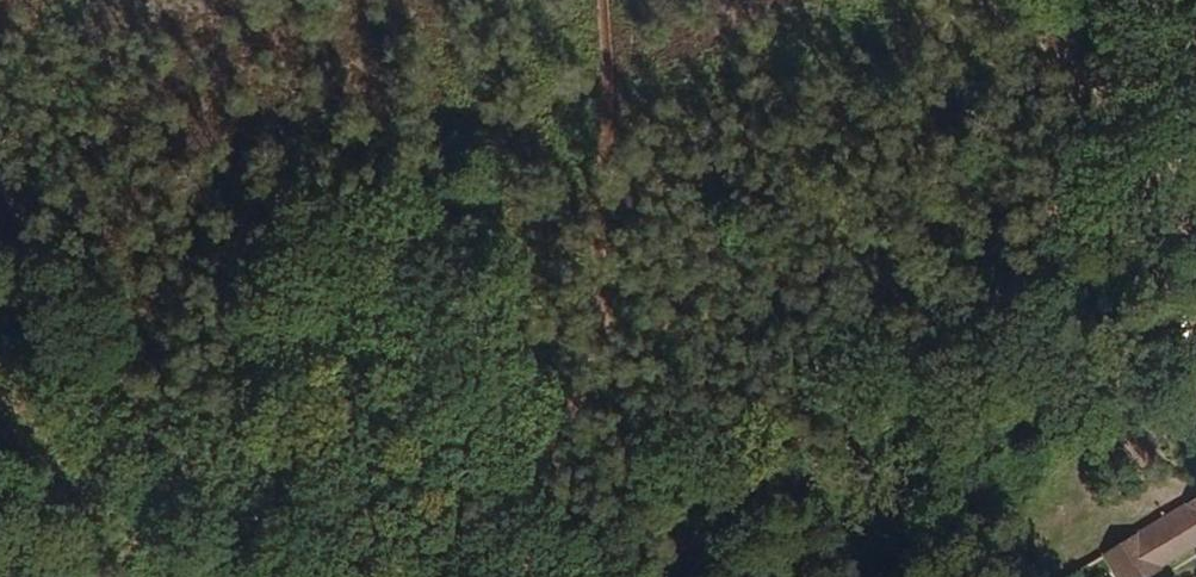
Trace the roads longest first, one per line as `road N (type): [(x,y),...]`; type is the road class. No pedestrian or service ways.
road 1 (track): [(1179,270),(1108,254),(1034,262),(944,346),(726,515),(615,454),(602,0)]
road 2 (track): [(363,576),(272,540),(153,421),(0,170)]
road 3 (track): [(726,515),(533,576)]
road 4 (track): [(1195,376),(1179,270),(1195,221)]

